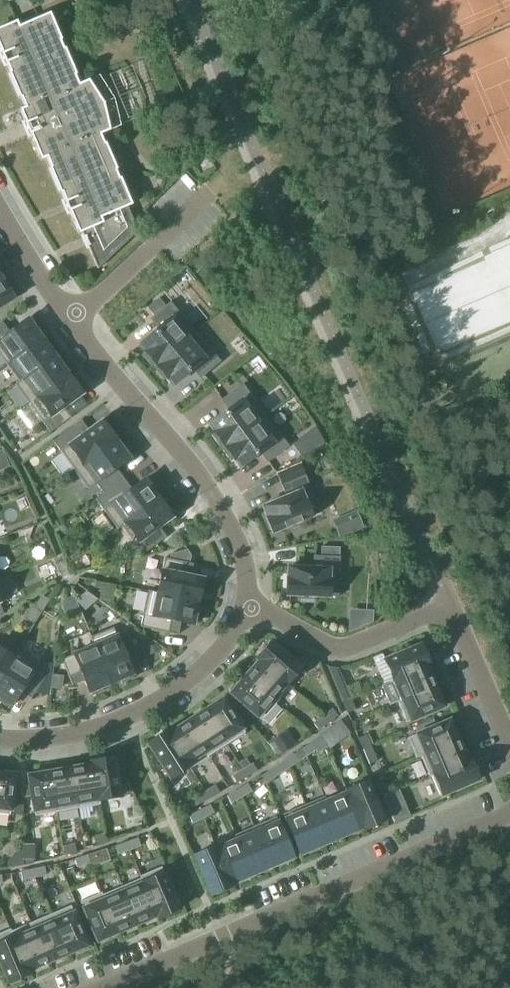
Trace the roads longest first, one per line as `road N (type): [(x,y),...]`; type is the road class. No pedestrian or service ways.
road 1 (residential): [(0,210),(72,322),(207,484),(242,549),(247,604)]
road 2 (residential): [(107,987),(509,816)]
road 3 (residential): [(247,604),(211,660),(162,699),(75,734),(0,738)]
road 4 (residential): [(247,604),(340,650),(449,606)]
road 5 (residential): [(509,747),(449,606)]

